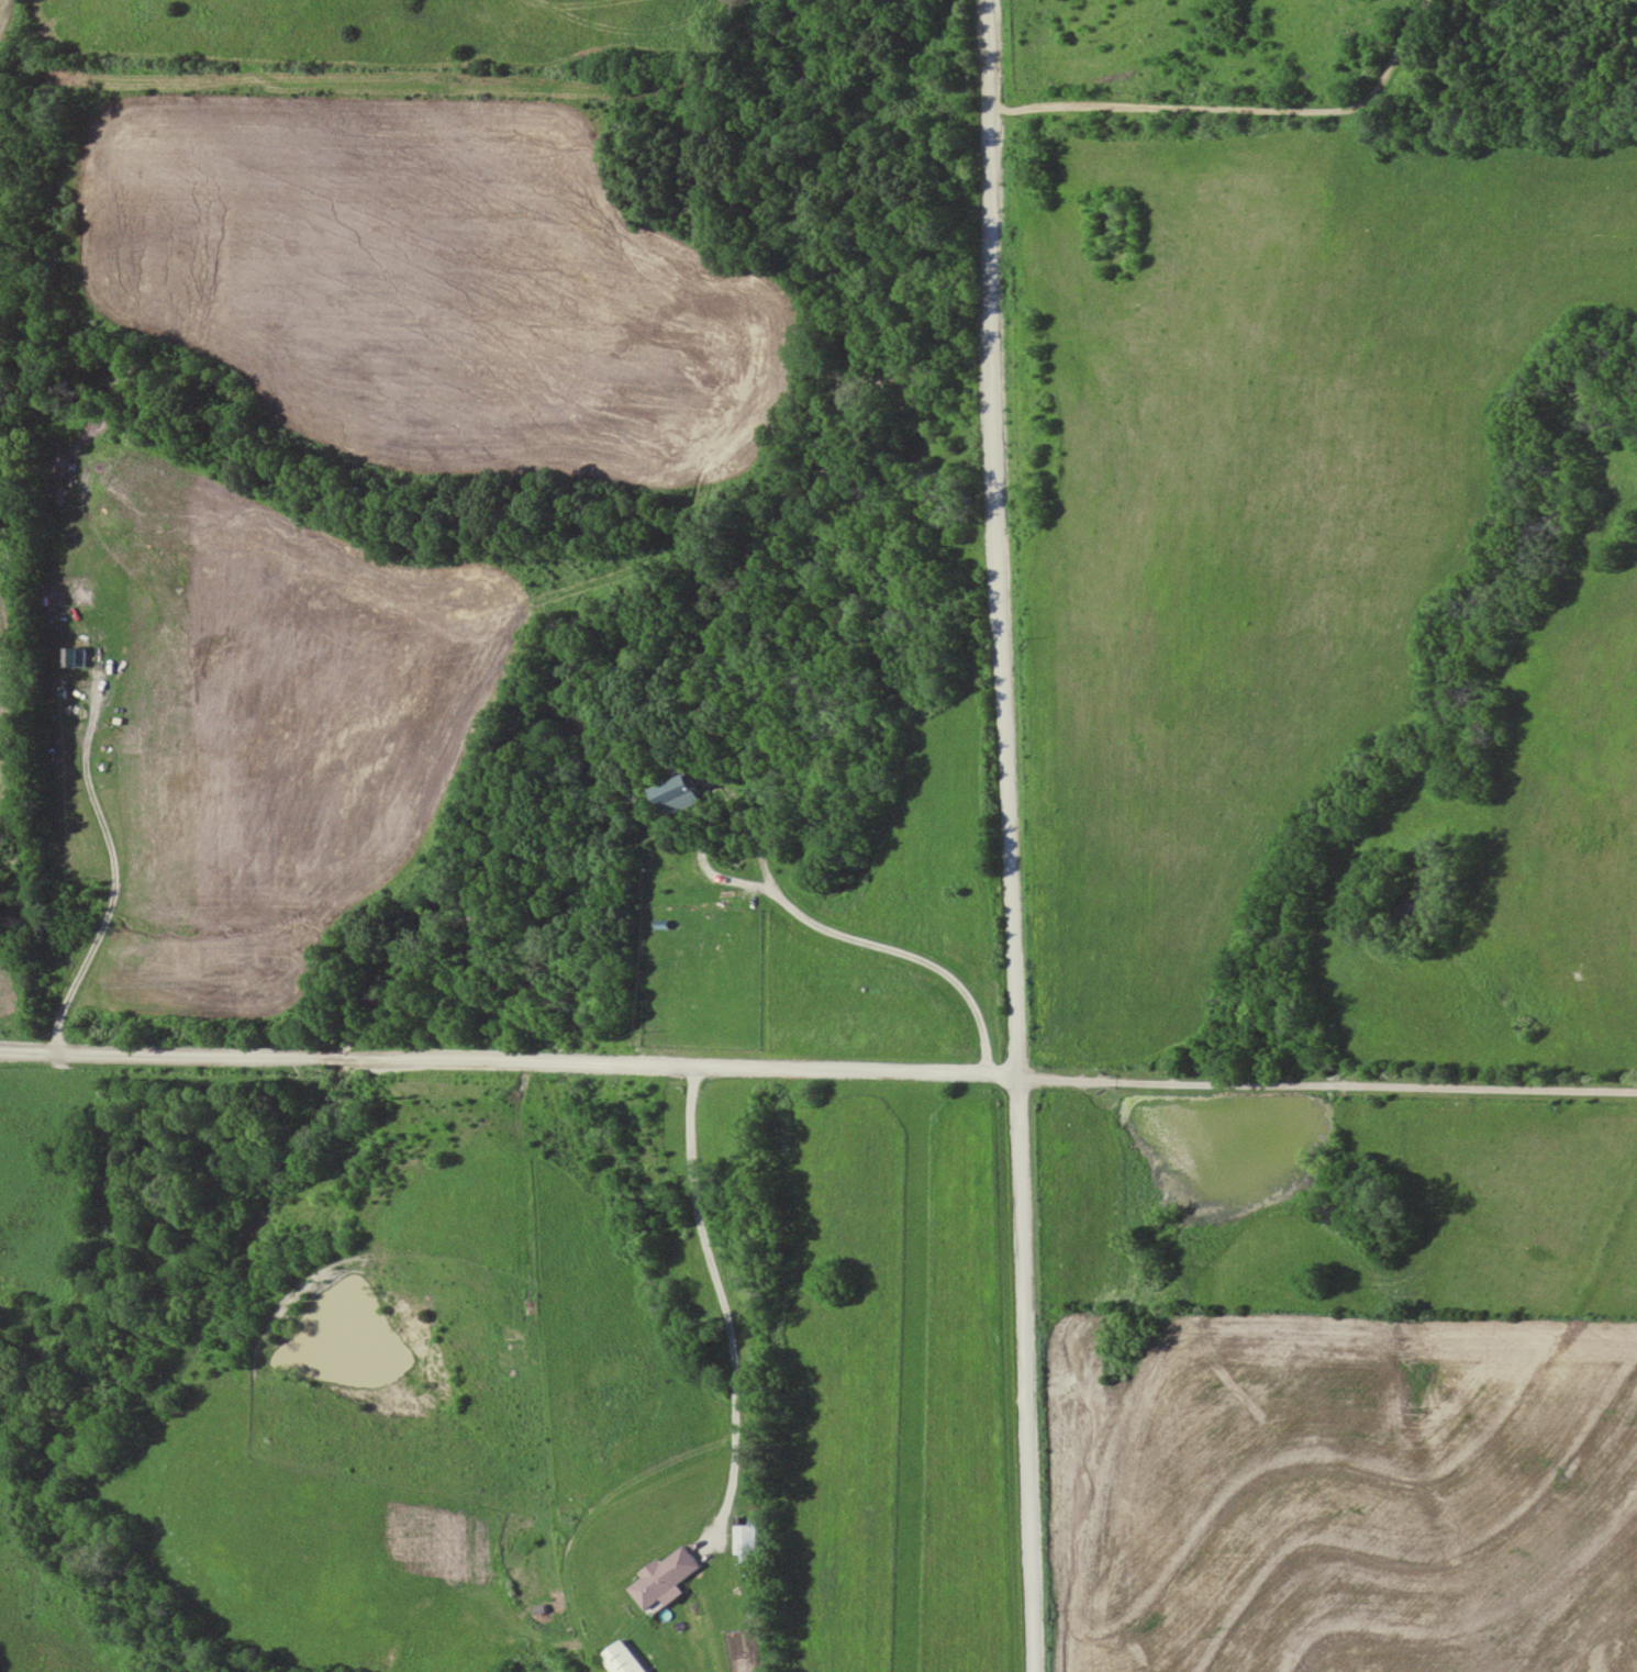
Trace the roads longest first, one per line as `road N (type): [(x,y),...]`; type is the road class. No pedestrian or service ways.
road 1 (residential): [(1031,1671),(994,566),(987,0)]
road 2 (residential): [(1012,1075),(0,1050)]

